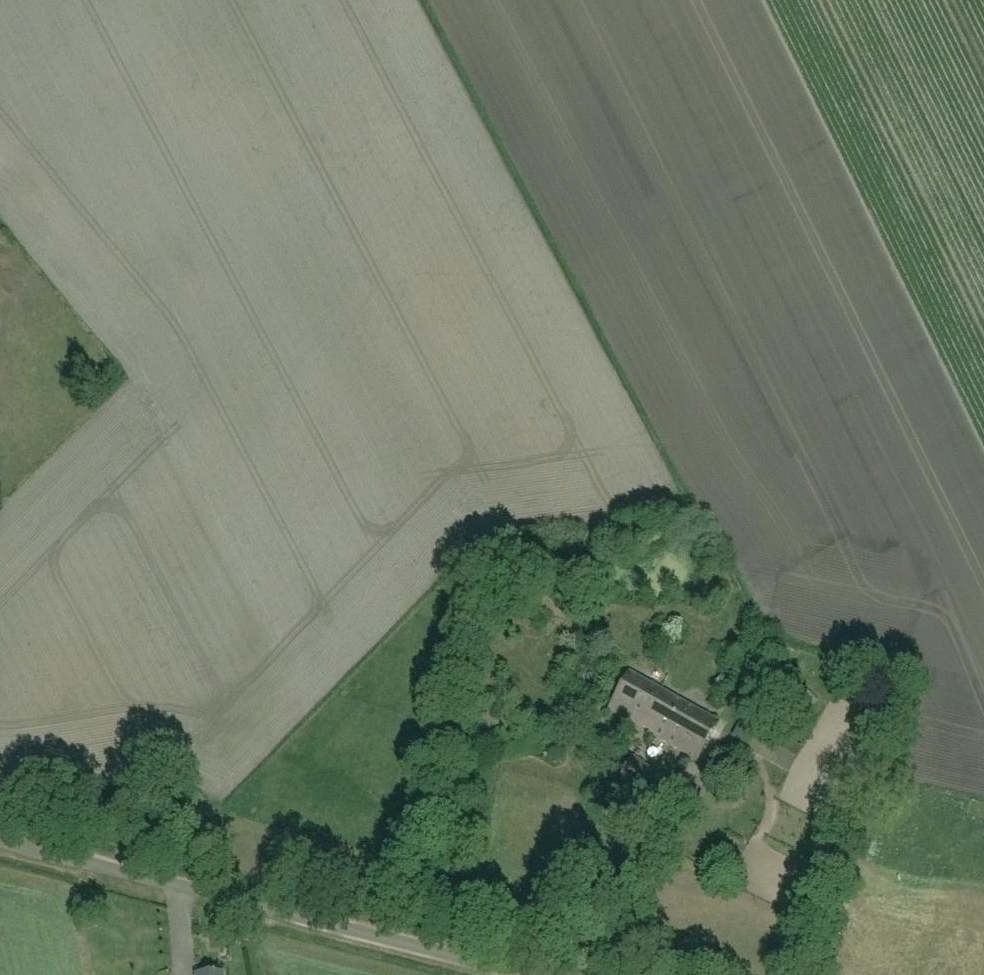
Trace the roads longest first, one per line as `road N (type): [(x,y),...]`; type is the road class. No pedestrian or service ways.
road 1 (unclassified): [(531,974),(0,836)]

